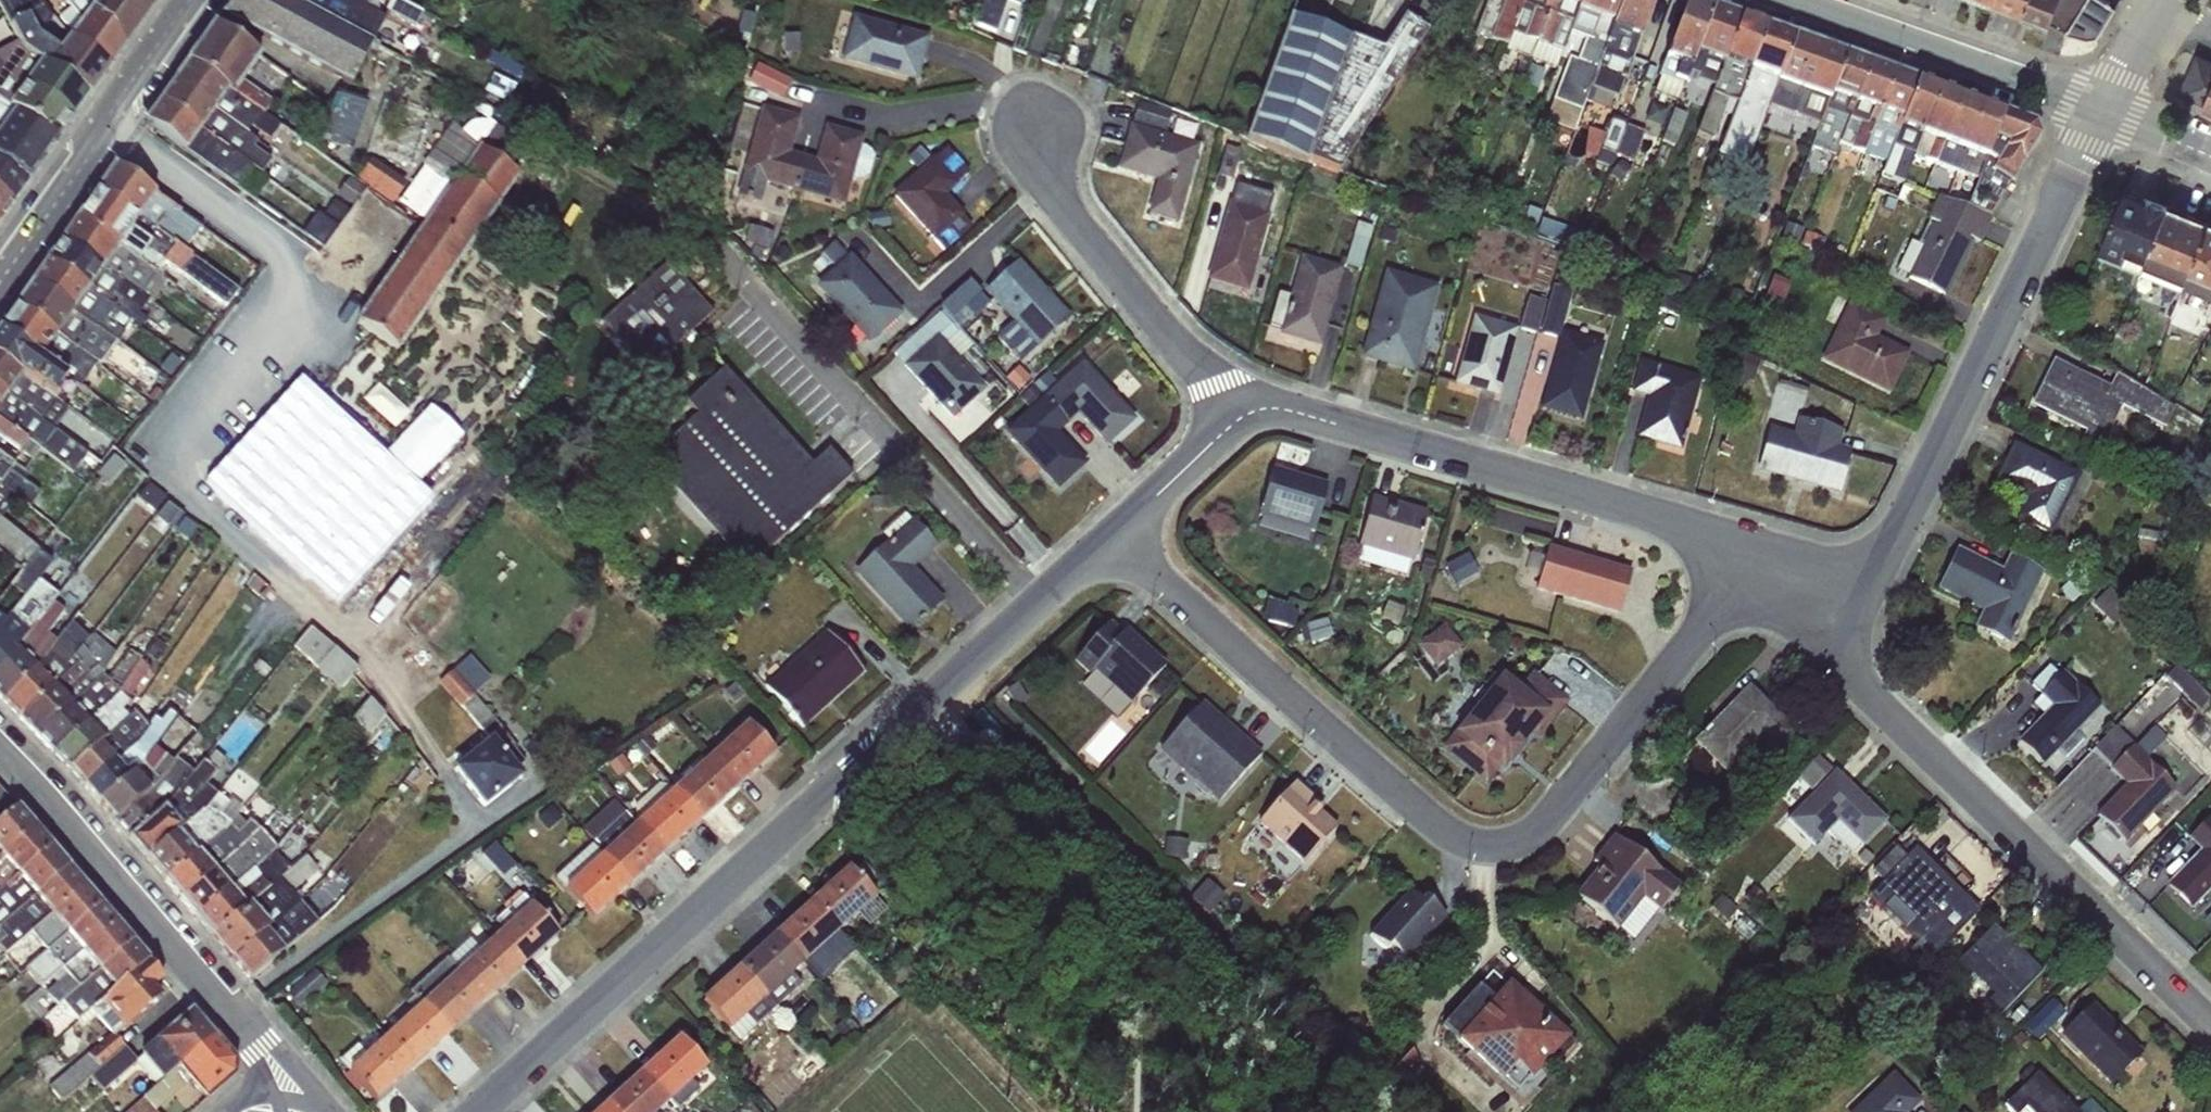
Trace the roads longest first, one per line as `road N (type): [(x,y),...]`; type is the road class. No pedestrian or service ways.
road 1 (residential): [(1123,535),(1451,828),(1500,842),(1552,809),(1775,565)]
road 2 (residential): [(1123,535),(483,1111)]
road 3 (residential): [(2109,111),(1896,537),(1831,617)]
road 4 (residential): [(1831,617),(1869,701),(2210,1023)]
road 5 (residential): [(1775,565),(1548,470),(1250,407)]
road 6 (residential): [(1250,407),(1132,299),(1025,147),(1028,100)]
road 7 (residential): [(0,746),(252,1038)]
road 8 (primary): [(194,0),(0,279)]
road 9 (tertiary): [(1809,0),(2109,111)]
road 10 (residential): [(1250,407),(1123,535)]

